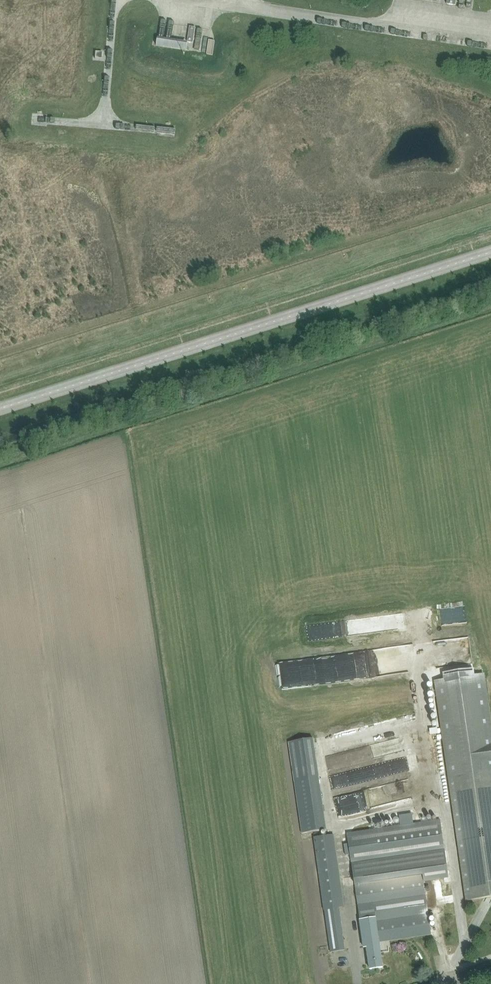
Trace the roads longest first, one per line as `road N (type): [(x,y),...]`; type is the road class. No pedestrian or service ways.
road 1 (unclassified): [(490,253),(0,409)]
road 2 (unclassified): [(490,29),(408,17),(368,25),(179,0)]

